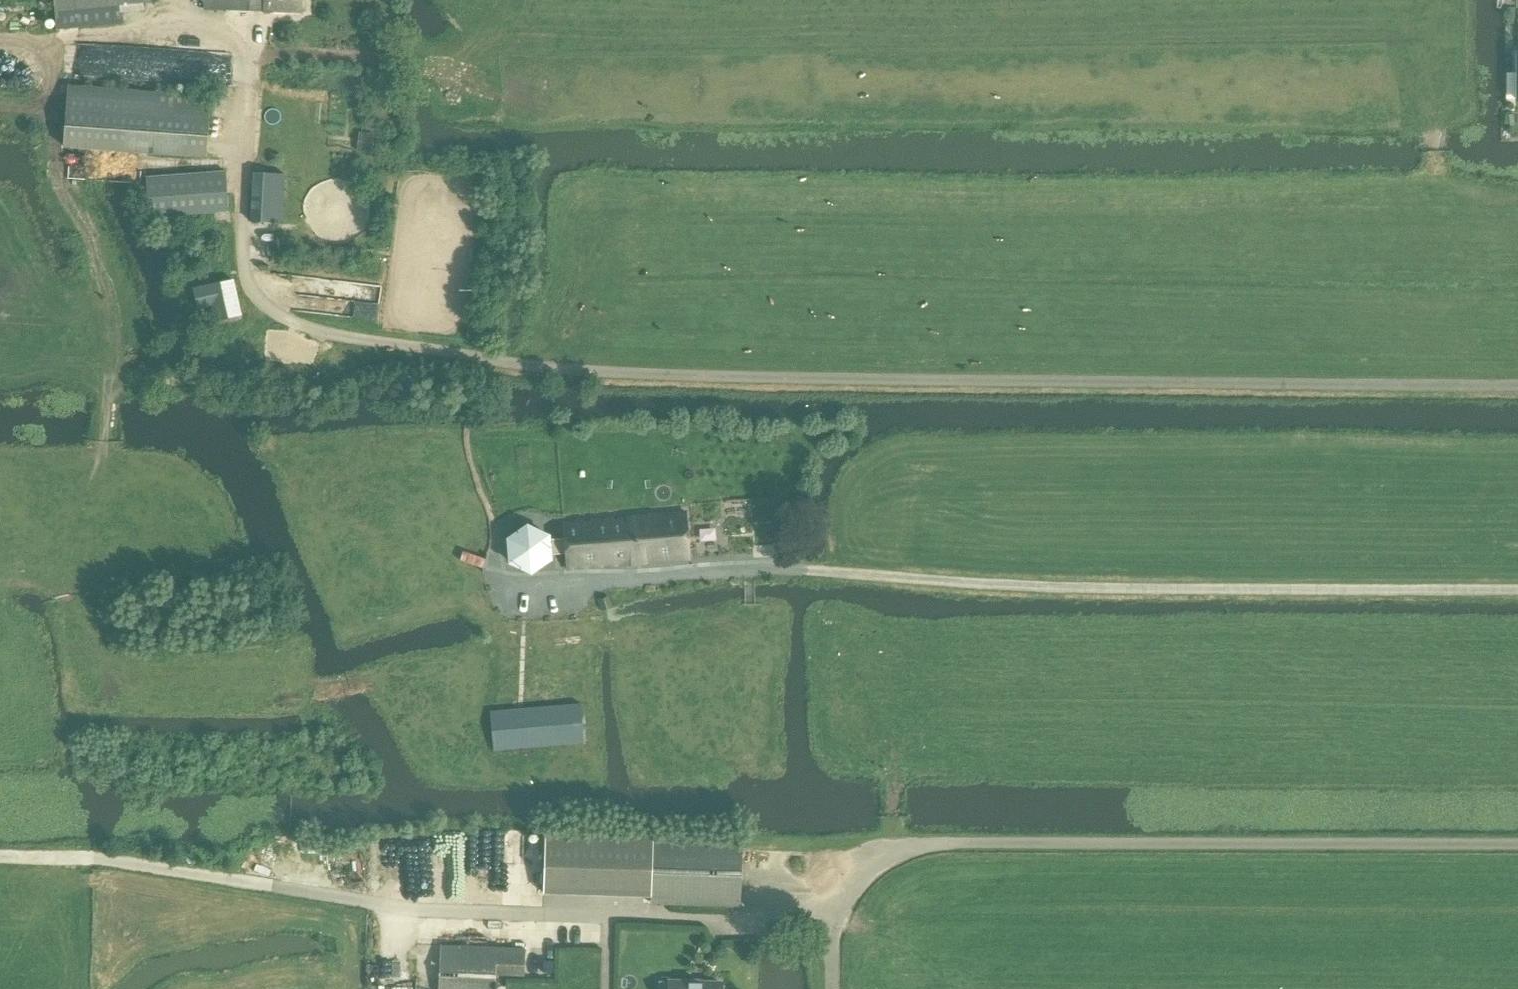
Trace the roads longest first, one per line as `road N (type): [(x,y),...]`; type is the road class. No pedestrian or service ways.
road 1 (track): [(273,886),(101,859),(0,857)]

